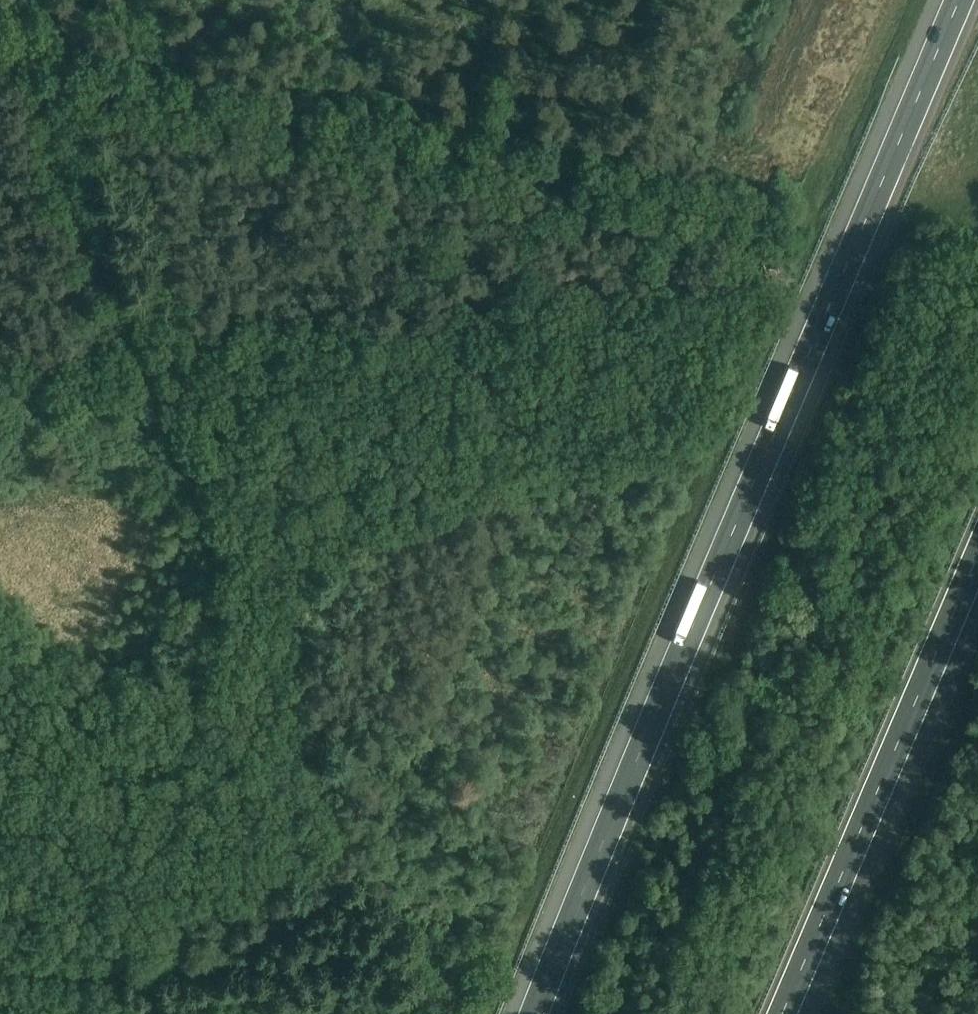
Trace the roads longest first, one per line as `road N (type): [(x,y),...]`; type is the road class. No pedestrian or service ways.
road 1 (motorway): [(962,0),(536,1013)]
road 2 (track): [(36,62),(207,484),(227,574),(177,778),(156,1013)]
road 3 (motorway): [(789,1013),(977,574)]

